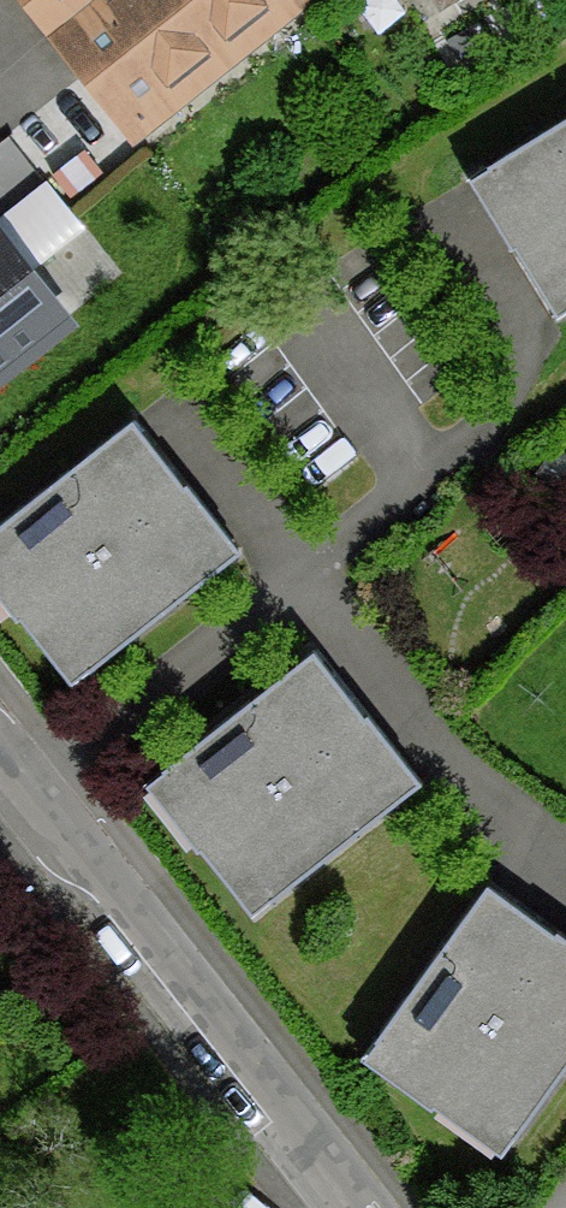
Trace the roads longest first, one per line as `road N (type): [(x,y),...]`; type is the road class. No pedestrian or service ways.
road 1 (unclassified): [(0,755),(354,1207)]

